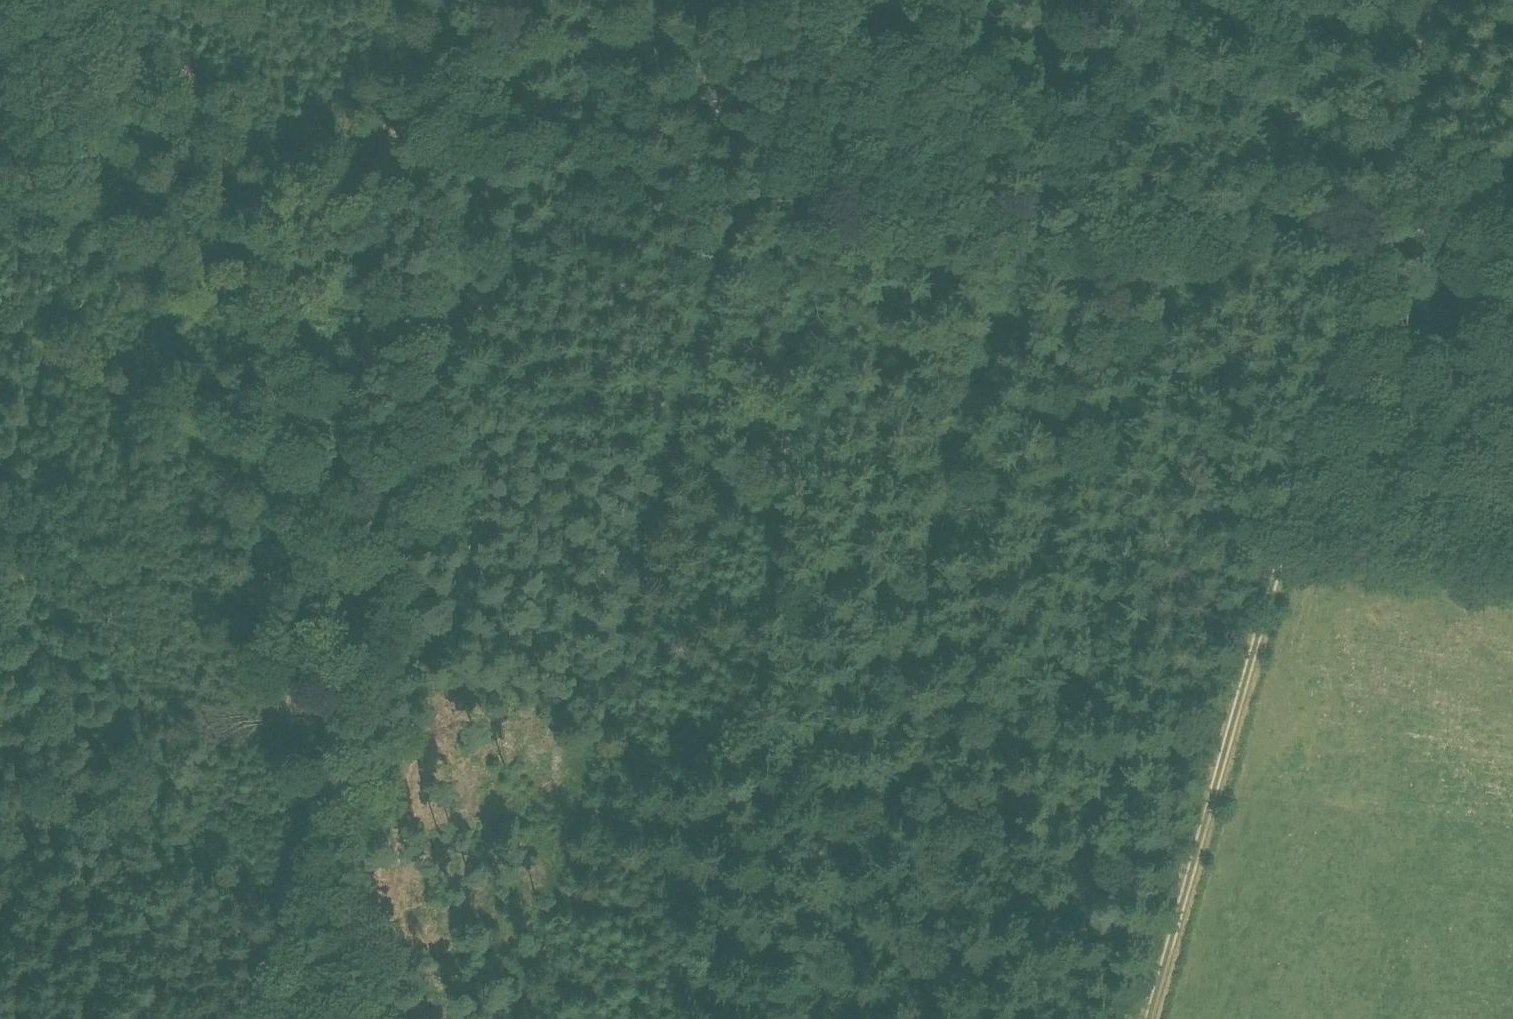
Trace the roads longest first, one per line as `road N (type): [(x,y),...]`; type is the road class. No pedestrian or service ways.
road 1 (track): [(255,1018),(375,603),(531,0)]
road 2 (track): [(1145,1018),(1401,141)]
road 3 (track): [(1401,141),(1442,0)]

